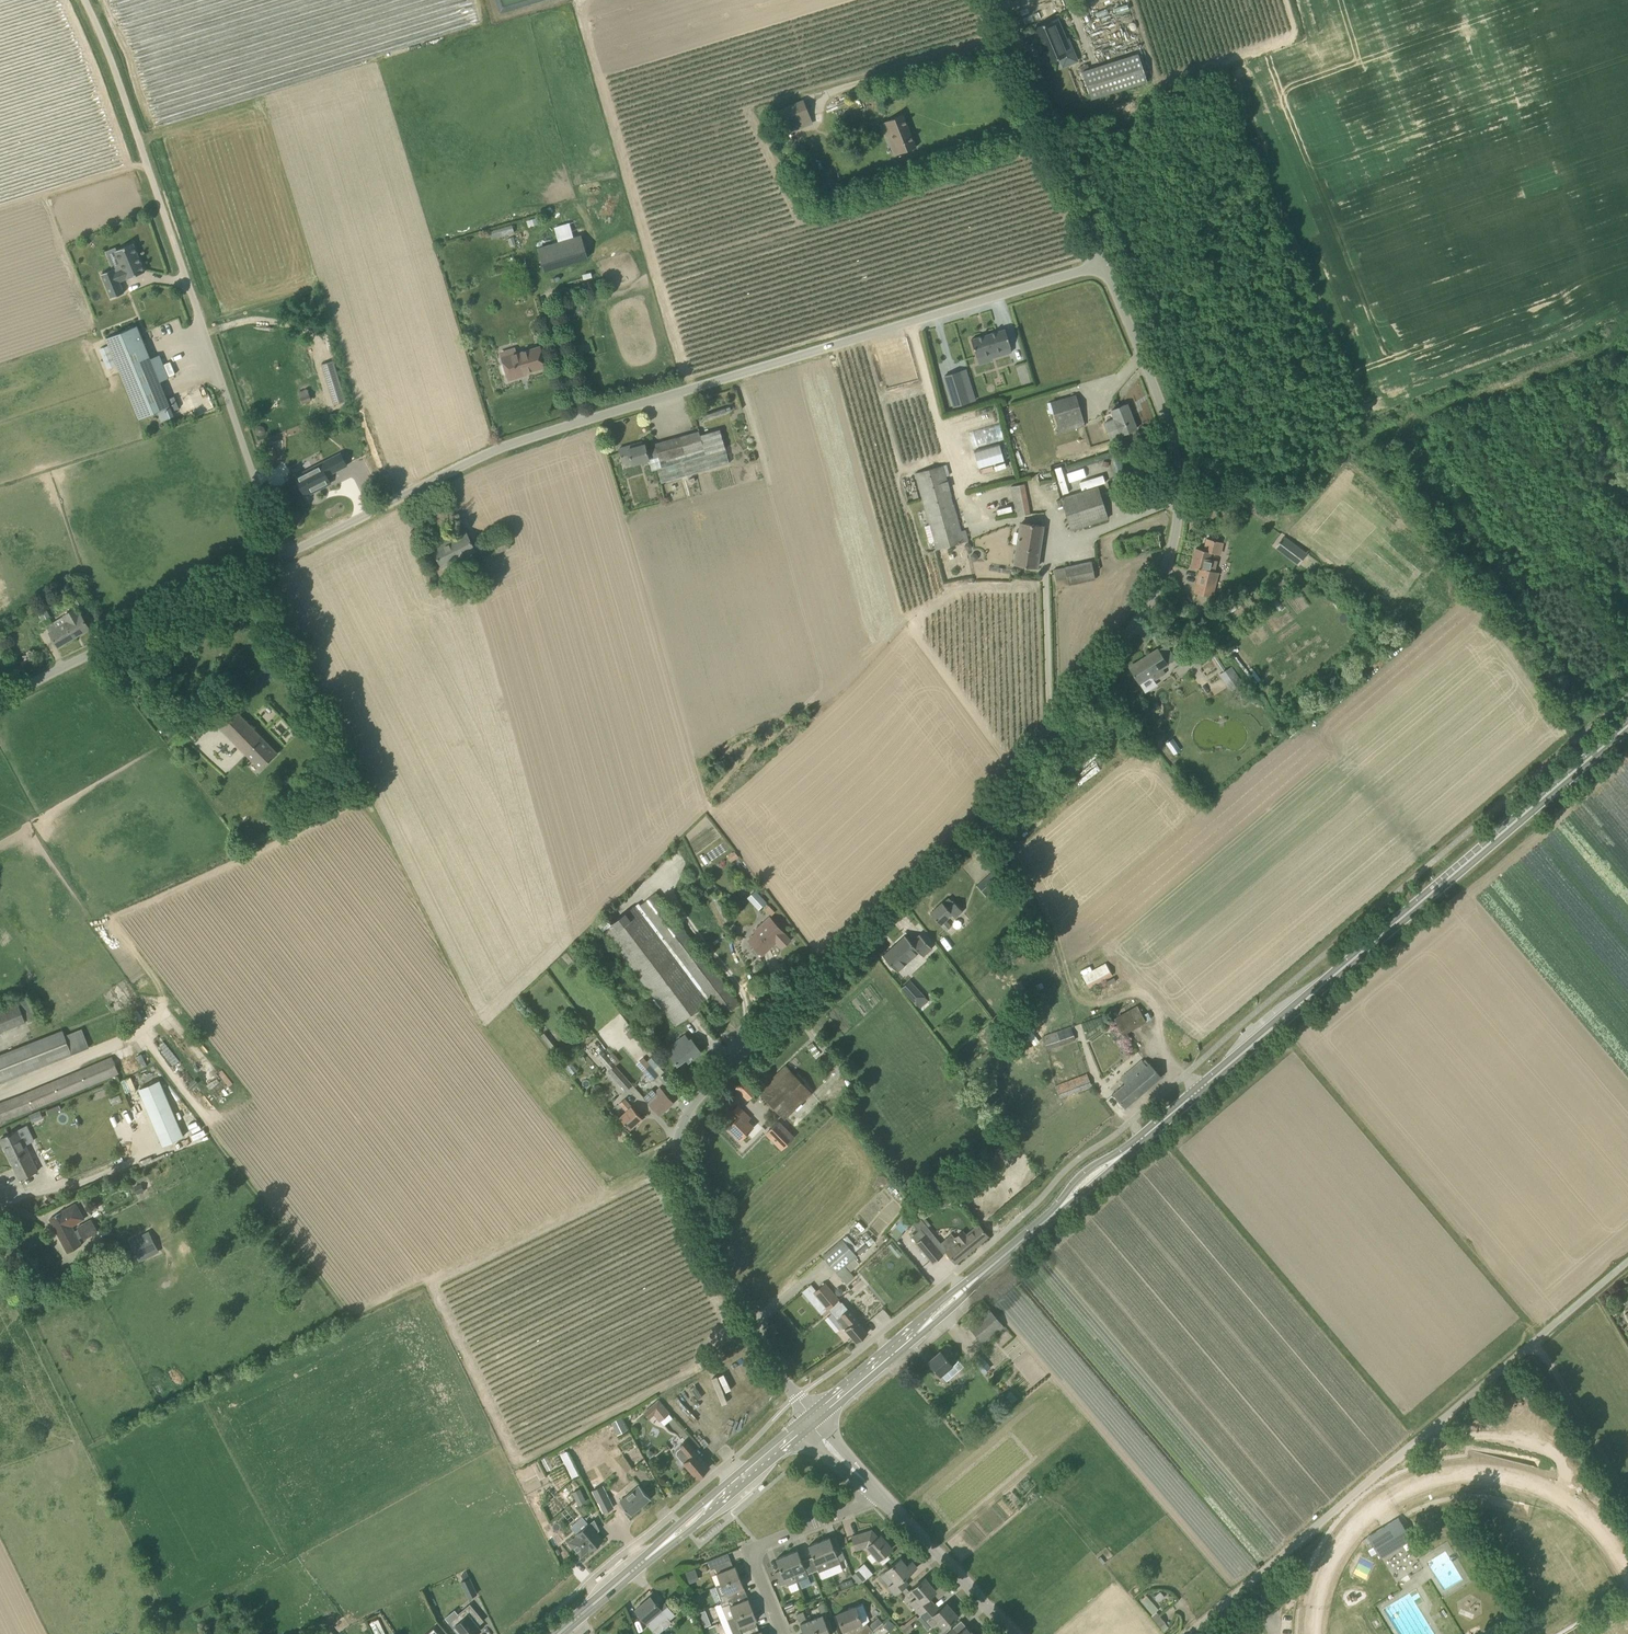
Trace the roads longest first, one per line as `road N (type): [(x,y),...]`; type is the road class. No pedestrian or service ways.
road 1 (unclassified): [(811,1420),(772,1361),(685,1186),(677,1144),(682,1121),(1063,735),(1161,588),(1179,498),(1176,461),(1102,263)]
road 2 (unclassified): [(280,556),(550,431),(1102,263)]
road 3 (primary): [(1134,1147),(1627,725)]
road 4 (unclassified): [(280,556),(83,0)]
road 5 (unclassified): [(1191,1633),(1627,1265)]
road 6 (track): [(1627,341),(1363,443),(1305,508),(1289,514),(1258,507),(1222,477),(1176,461)]
road 7 (unclassified): [(0,699),(280,556)]
road 8 (unclassified): [(1102,263),(994,0)]
road 9 (residential): [(782,1633),(752,1556),(877,1491)]
road 10 (unclassified): [(1011,1633),(877,1491)]
road 11 (track): [(1532,1347),(1627,1506)]
road 12 (primary): [(921,1327),(811,1420)]
road 13 (primary): [(557,1633),(661,1546)]
road 14 (primary): [(716,1500),(811,1420)]

